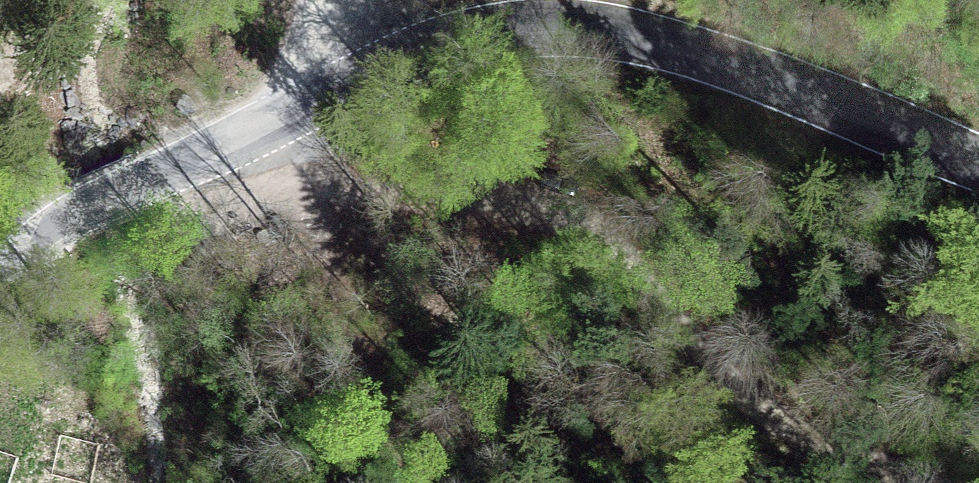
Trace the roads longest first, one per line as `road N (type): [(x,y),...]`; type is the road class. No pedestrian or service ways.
road 1 (tertiary): [(0,286),(87,212),(164,168),(363,70),(480,41),(644,46),(744,72),(978,166)]
road 2 (track): [(315,196),(552,209),(600,240),(725,371),(849,452),(926,482)]

